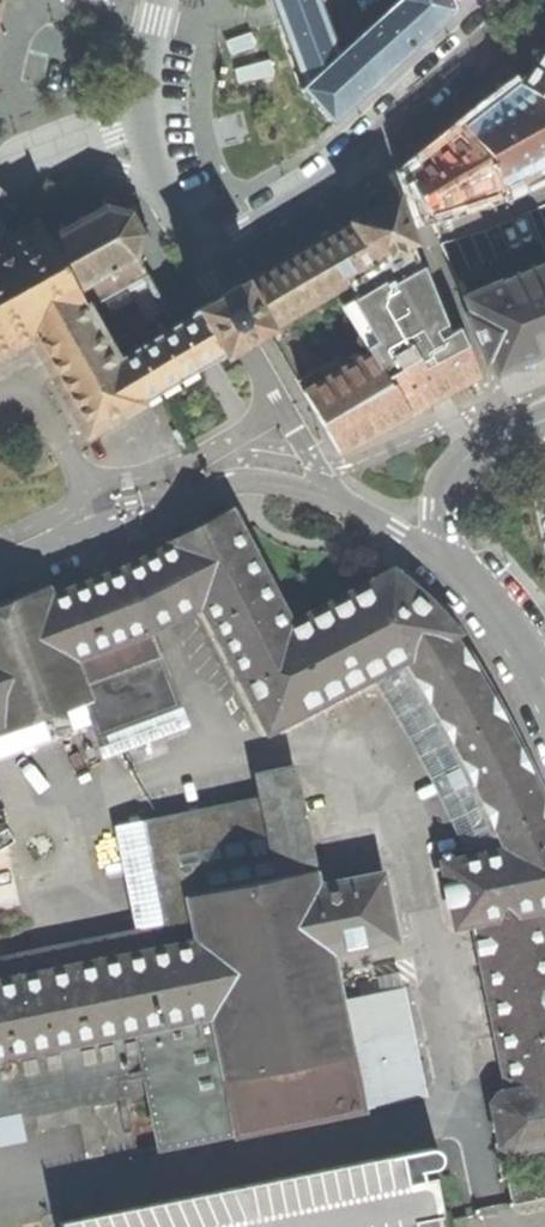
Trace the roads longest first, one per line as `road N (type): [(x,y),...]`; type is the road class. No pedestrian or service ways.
road 1 (residential): [(196,263),(321,188),(522,0)]
road 2 (unclassified): [(196,263),(325,486)]
road 3 (unclassified): [(130,522),(213,482),(263,473),(325,486)]
road 4 (residential): [(544,430),(466,465),(442,512),(439,551)]
road 5 (unclassified): [(439,551),(544,668)]
road 6 (unclassified): [(130,522),(0,572)]
road 7 (unclassified): [(20,30),(148,63)]
road 8 (unclassified): [(325,486),(439,551)]

